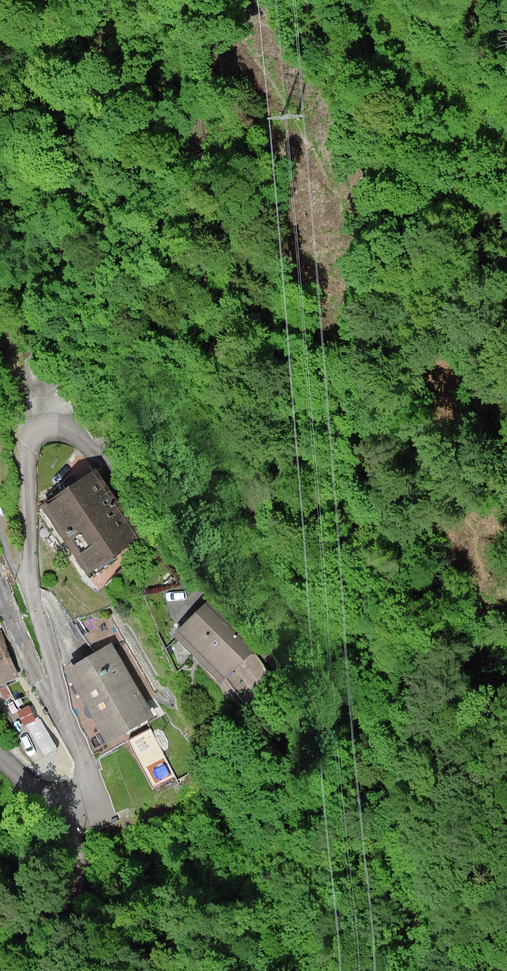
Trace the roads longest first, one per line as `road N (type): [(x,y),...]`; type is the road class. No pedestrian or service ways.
road 1 (residential): [(307,689),(196,581),(91,448),(66,431),(34,434),(27,464),(36,599),(59,703),(89,780),(86,792),(67,804)]
road 2 (track): [(187,0),(213,306),(254,552),(289,611),(333,653),(331,684),(307,689)]
road 3 (unclassified): [(67,804),(76,888),(3,970)]

